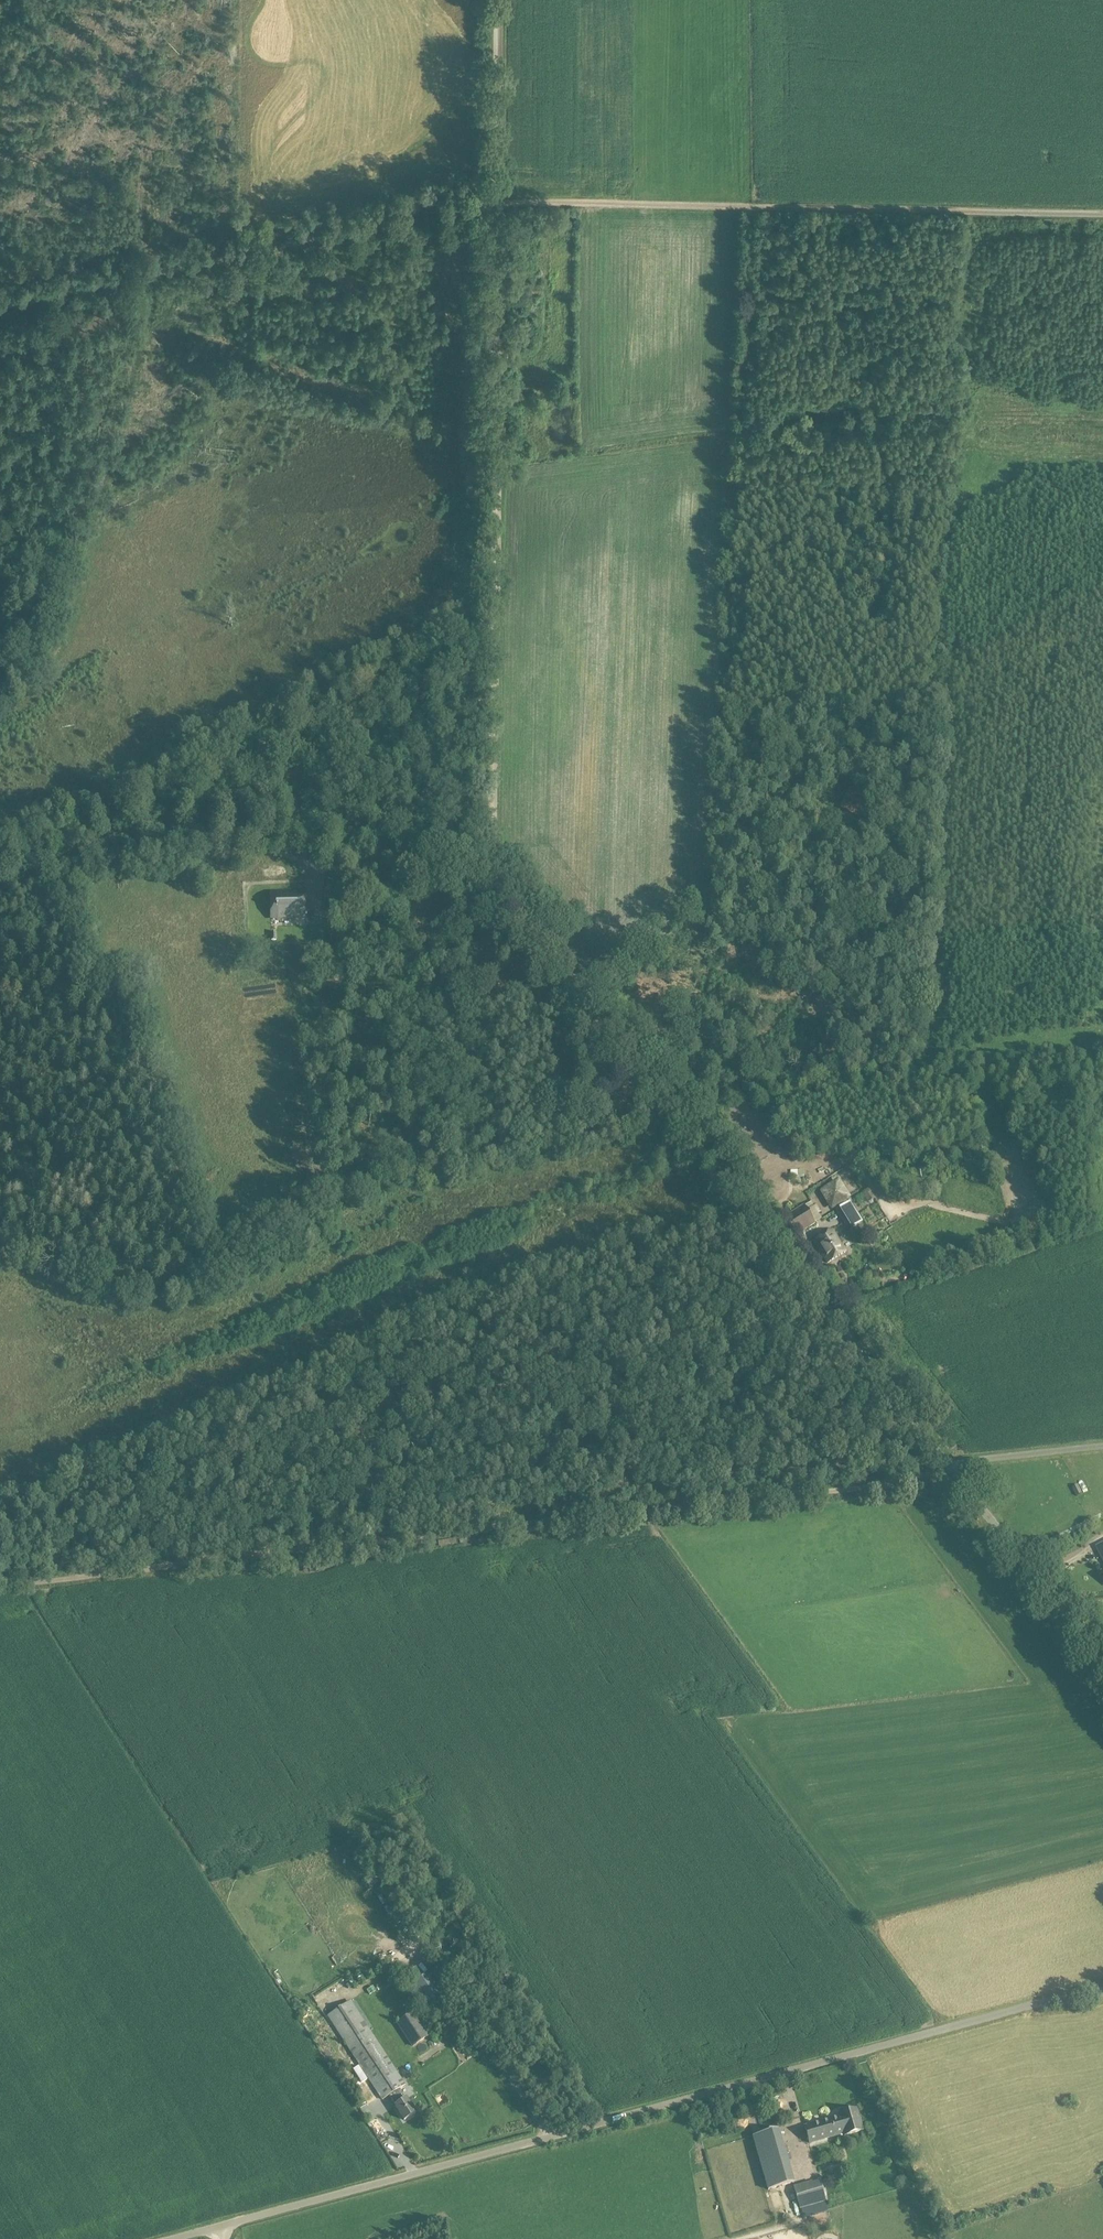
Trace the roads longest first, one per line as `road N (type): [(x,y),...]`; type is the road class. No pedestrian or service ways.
road 1 (track): [(1102,213),(483,203),(471,195),(457,205),(0,308)]
road 2 (unclassified): [(172,2238),(1102,1986)]
road 3 (track): [(0,1585),(953,1471)]
road 4 (track): [(503,0),(499,877)]
road 5 (unclassified): [(953,1471),(499,877)]
road 6 (track): [(0,896),(79,850),(126,829),(155,828),(358,871),(499,877)]
road 7 (unclassified): [(1102,1666),(953,1471)]
road 8 (unclassified): [(953,1471),(969,1460),(1102,1446)]

